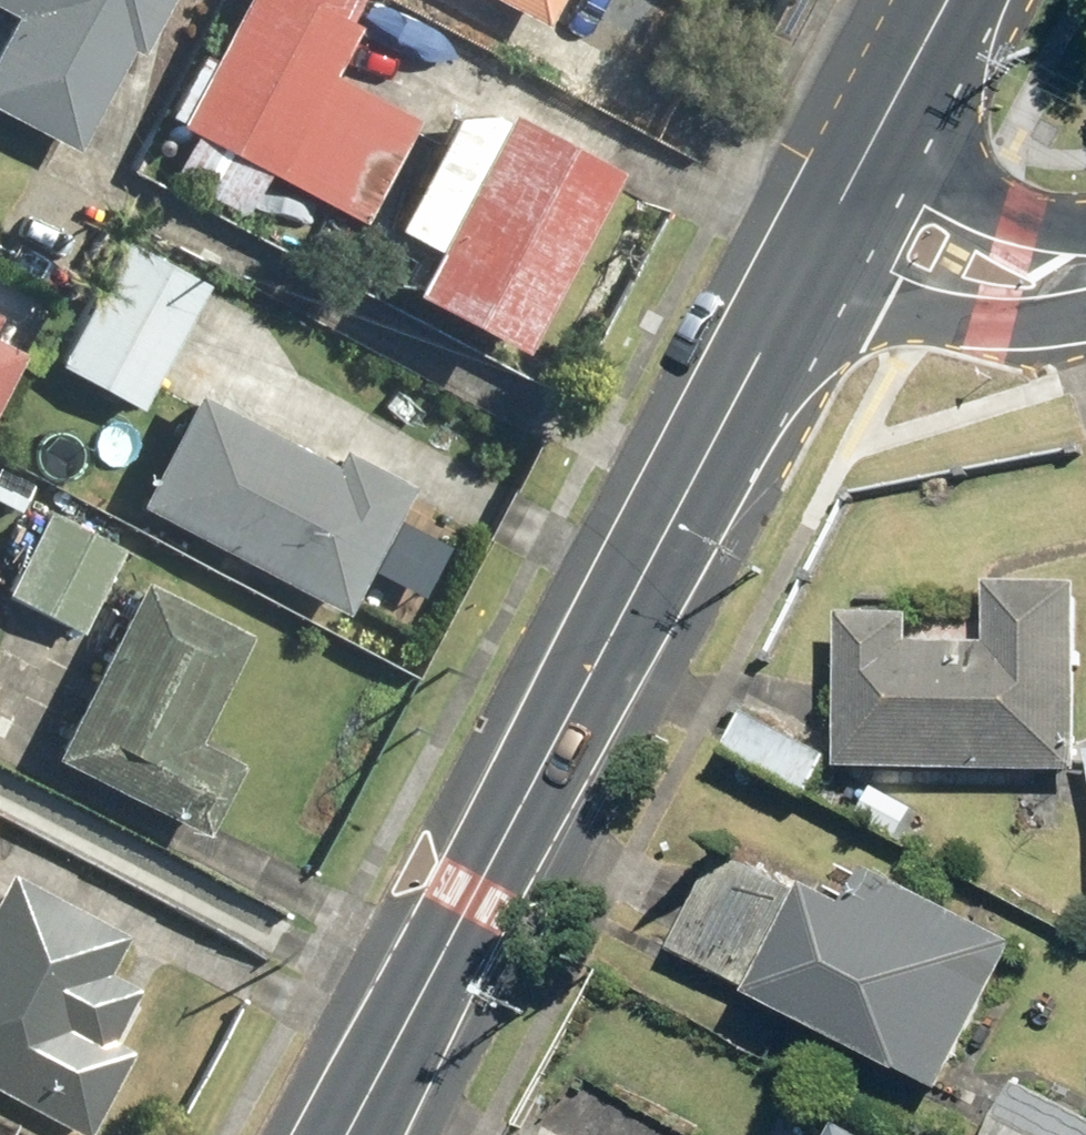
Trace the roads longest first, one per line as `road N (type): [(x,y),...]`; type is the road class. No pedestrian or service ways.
road 1 (tertiary): [(777,333),(344,1134)]
road 2 (tertiary): [(954,0),(777,333)]
road 3 (residential): [(777,333),(1085,271)]

